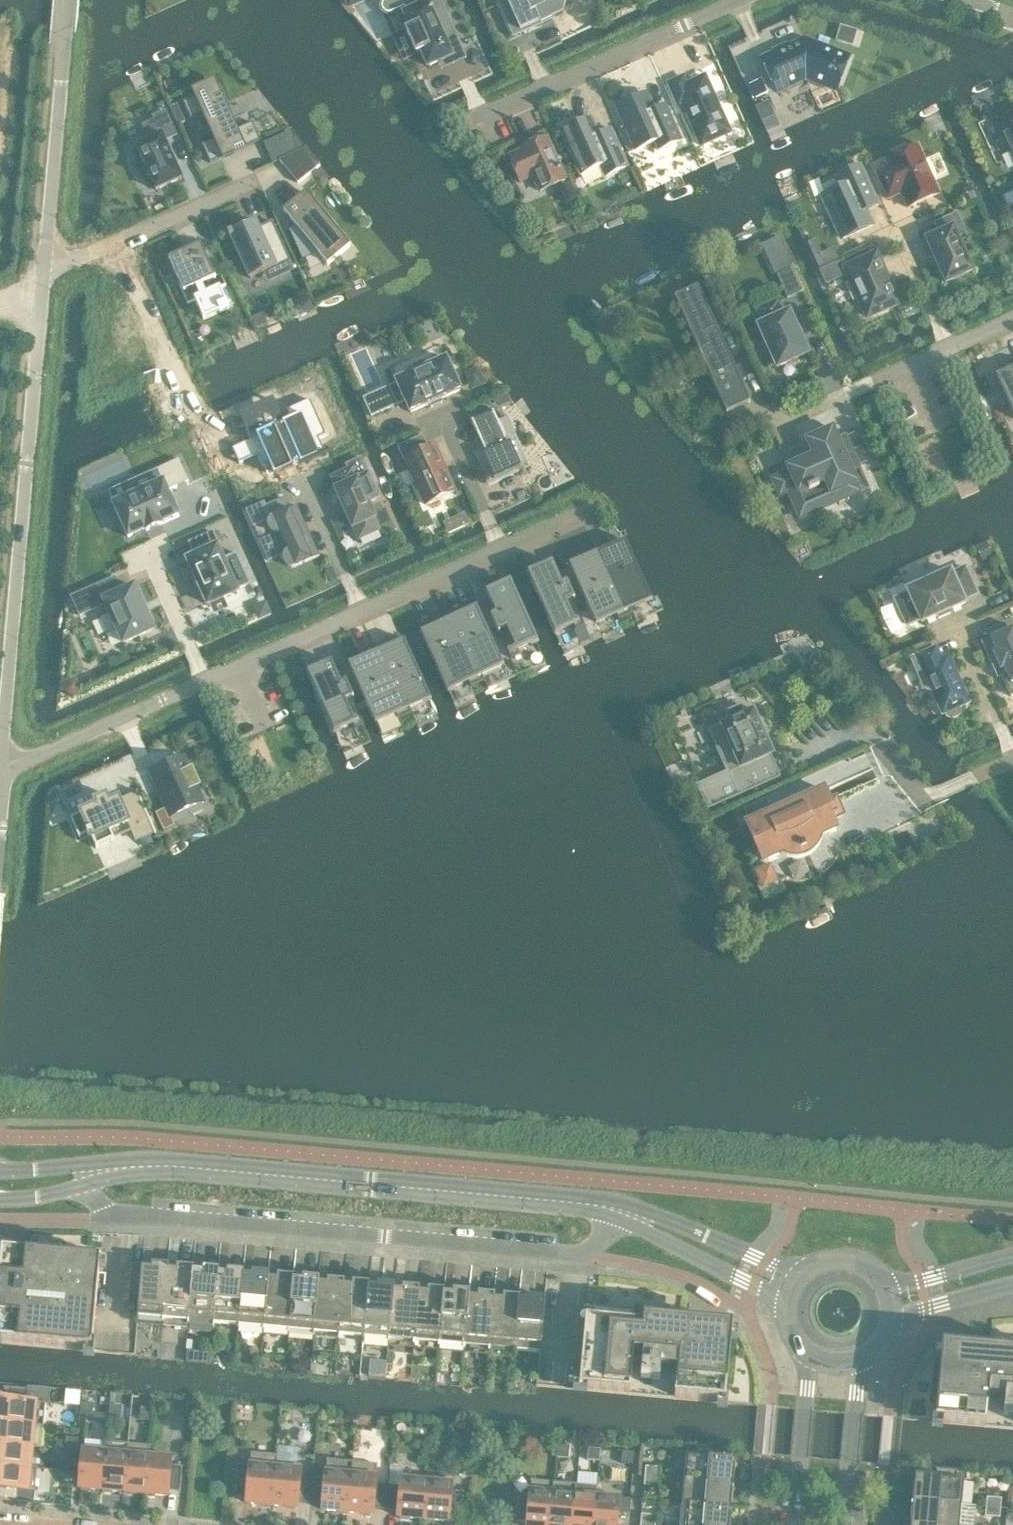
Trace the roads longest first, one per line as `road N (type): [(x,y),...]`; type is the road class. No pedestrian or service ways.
road 1 (residential): [(1,765),(16,765),(590,509)]
road 2 (residential): [(88,1184),(99,1204),(126,1213),(568,1253),(585,1251),(626,1214)]
road 3 (tertiary): [(626,1214),(597,1204),(122,1168)]
road 4 (unclassified): [(1,765),(42,299)]
road 5 (residential): [(471,120),(738,0)]
road 6 (unclassified): [(46,263),(70,0)]
road 7 (residential): [(46,263),(74,259),(254,179)]
road 8 (residential): [(780,425),(950,348)]
road 9 (tertiary): [(640,1220),(646,1232),(787,1313)]
road 10 (tertiary): [(802,1276),(663,1217),(640,1220)]
road 11 (tertiary): [(810,1357),(795,1524)]
road 12 (residential): [(1012,762),(926,801),(883,745)]
road 13 (tertiary): [(845,1524),(860,1361)]
road 14 (residential): [(1012,753),(957,628)]
road 15 (tertiary): [(1012,1255),(885,1286)]
road 16 (residential): [(950,348),(897,231)]
road 17 (tertiary): [(890,1328),(1005,1286)]

